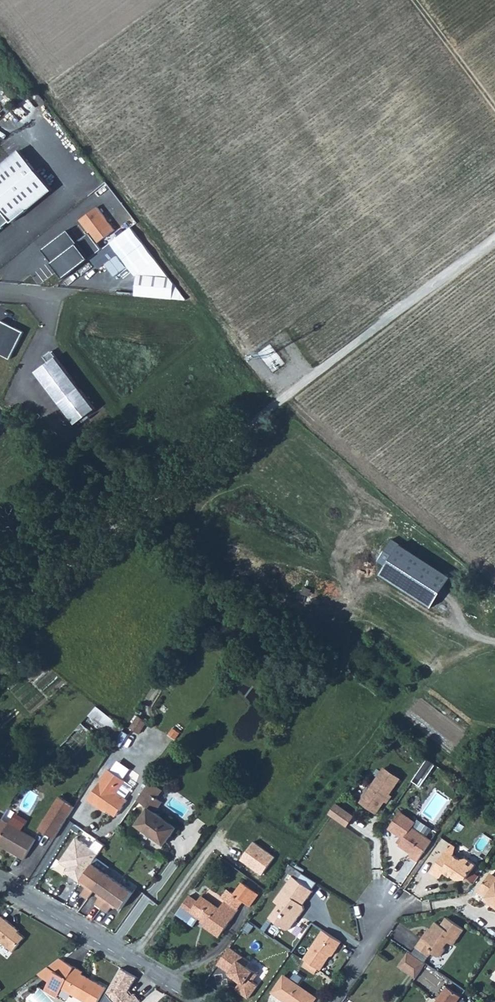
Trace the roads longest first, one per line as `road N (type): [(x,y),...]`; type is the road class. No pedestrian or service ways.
road 1 (track): [(494,238),(0,609)]
road 2 (residential): [(0,882),(206,1001)]
road 3 (track): [(415,0),(494,108)]

